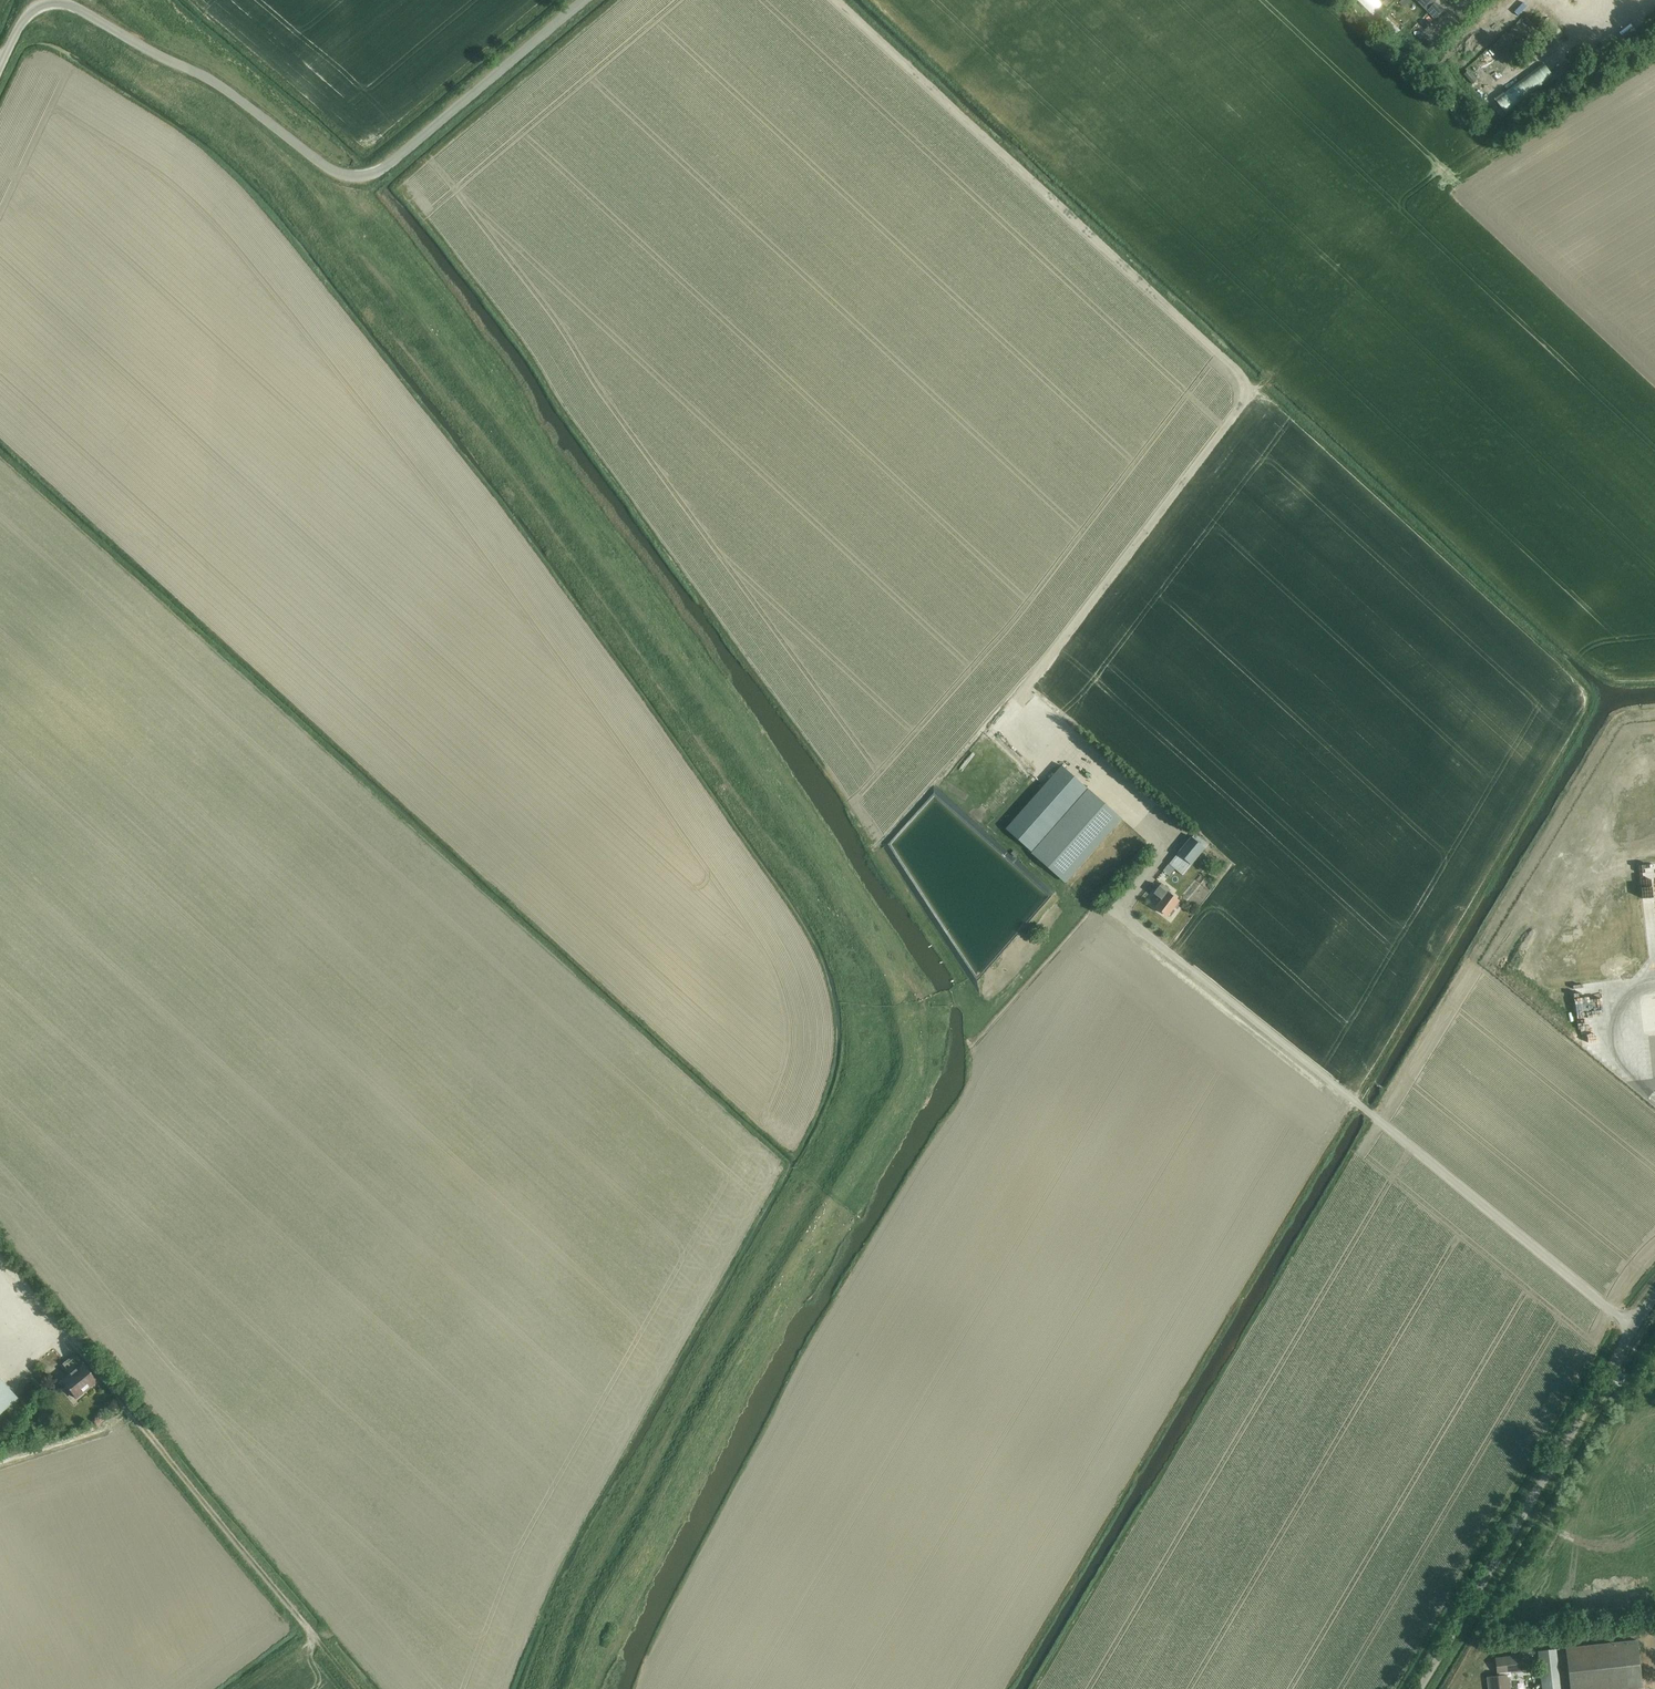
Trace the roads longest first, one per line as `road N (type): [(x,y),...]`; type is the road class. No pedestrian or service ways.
road 1 (unclassified): [(0,64),(30,13),(65,3),(208,77),(329,169),(370,176),(583,0)]
road 2 (unclassified): [(1421,1688),(1654,1294)]
road 3 (track): [(357,1688),(68,1337)]

